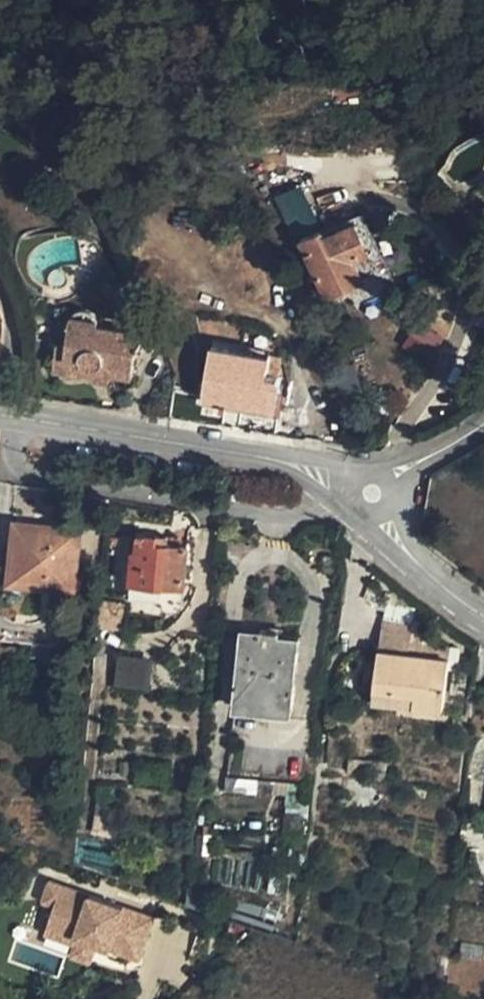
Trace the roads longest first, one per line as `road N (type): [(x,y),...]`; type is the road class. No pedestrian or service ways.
road 1 (residential): [(0,409),(297,460),(374,495)]
road 2 (residential): [(374,495),(386,527),(417,562),(483,611)]
road 3 (residential): [(374,495),(392,472),(447,447),(483,418)]

